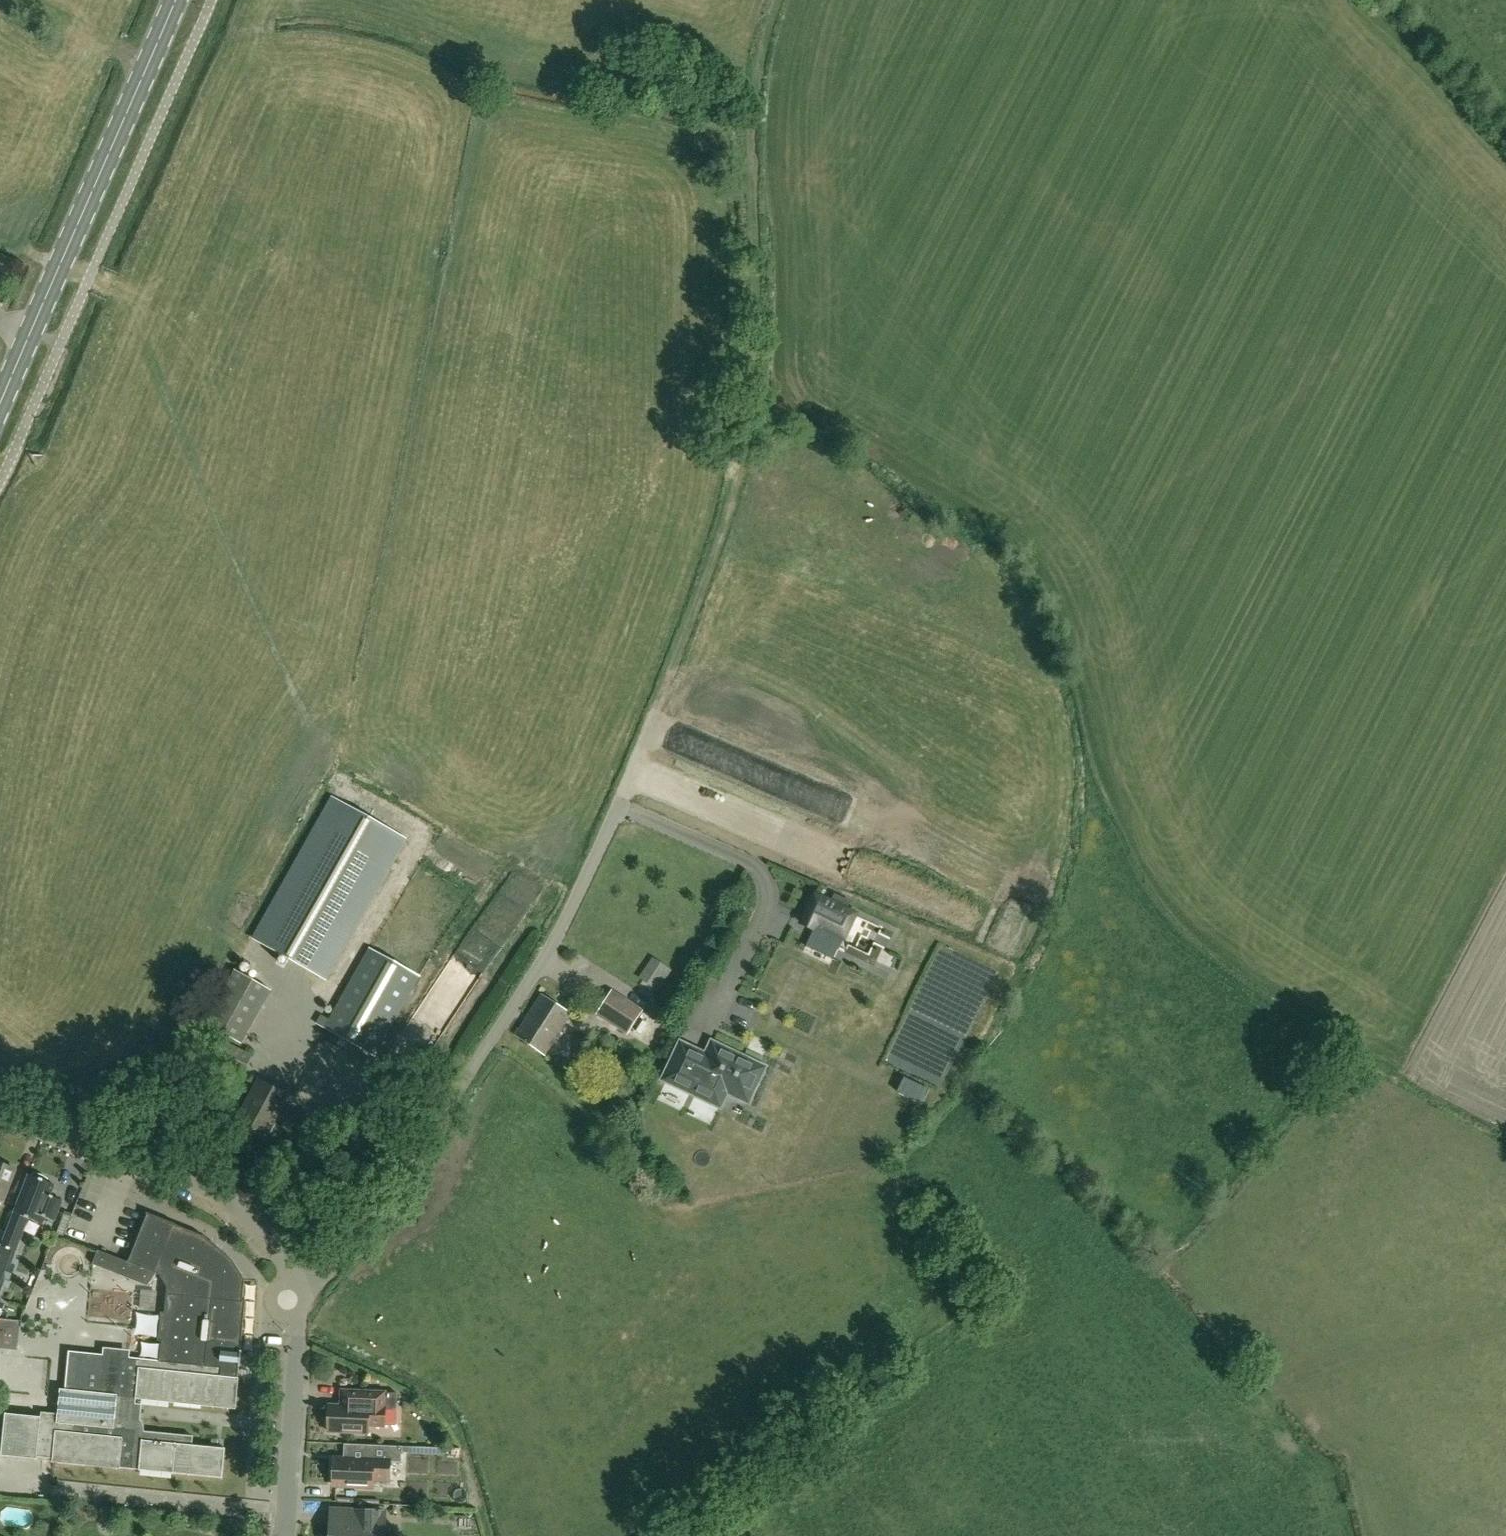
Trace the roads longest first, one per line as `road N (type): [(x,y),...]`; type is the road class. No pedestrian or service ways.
road 1 (track): [(640,749),(699,597),(744,442),(757,310),(753,113),(776,0)]
road 2 (residential): [(297,1298),(329,1271),(539,973),(640,749)]
road 3 (secondary): [(0,410),(176,0)]
road 4 (residential): [(297,1298),(287,1260),(239,1210),(0,1103)]
road 5 (residential): [(285,1535),(297,1298)]

